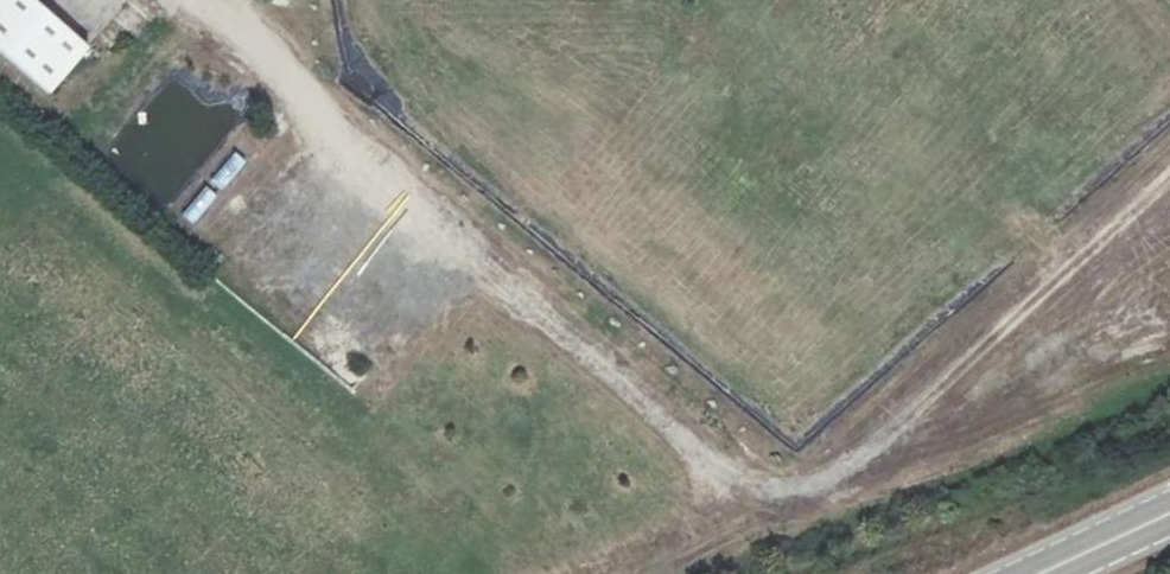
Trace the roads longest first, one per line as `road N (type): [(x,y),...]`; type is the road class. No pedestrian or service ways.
road 1 (secondary): [(1169,515),(1042,573)]

